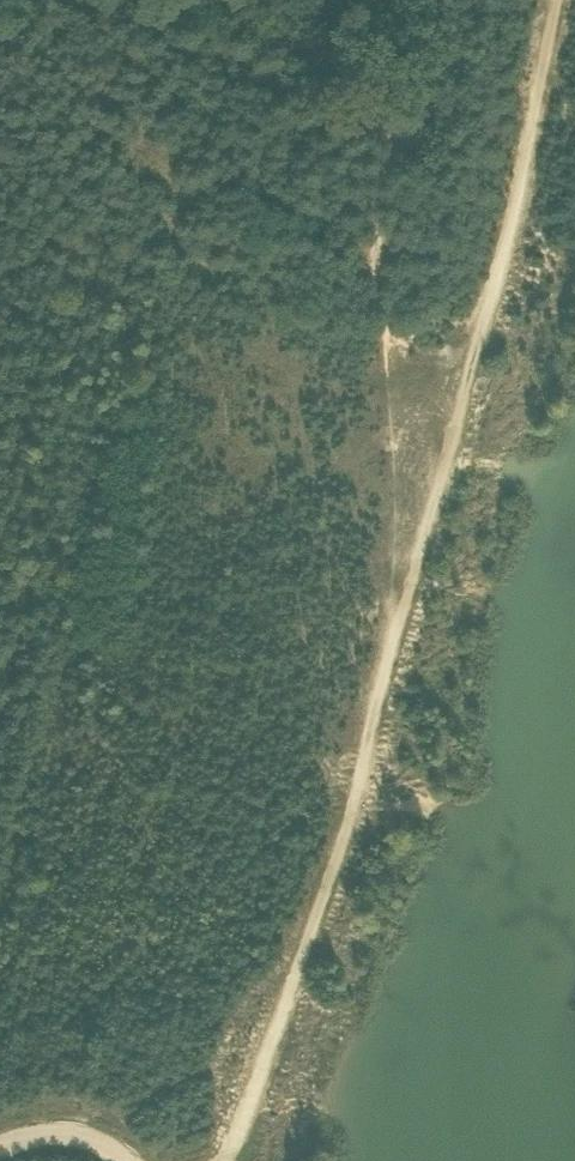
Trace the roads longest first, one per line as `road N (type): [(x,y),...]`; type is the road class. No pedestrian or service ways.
road 1 (track): [(567,0),(410,627),(224,1160)]
road 2 (track): [(130,0),(381,89),(399,116),(394,138)]
road 3 (track): [(433,0),(428,103),(417,130),(394,138)]
road 4 (track): [(0,1148),(58,1133),(120,1160)]

